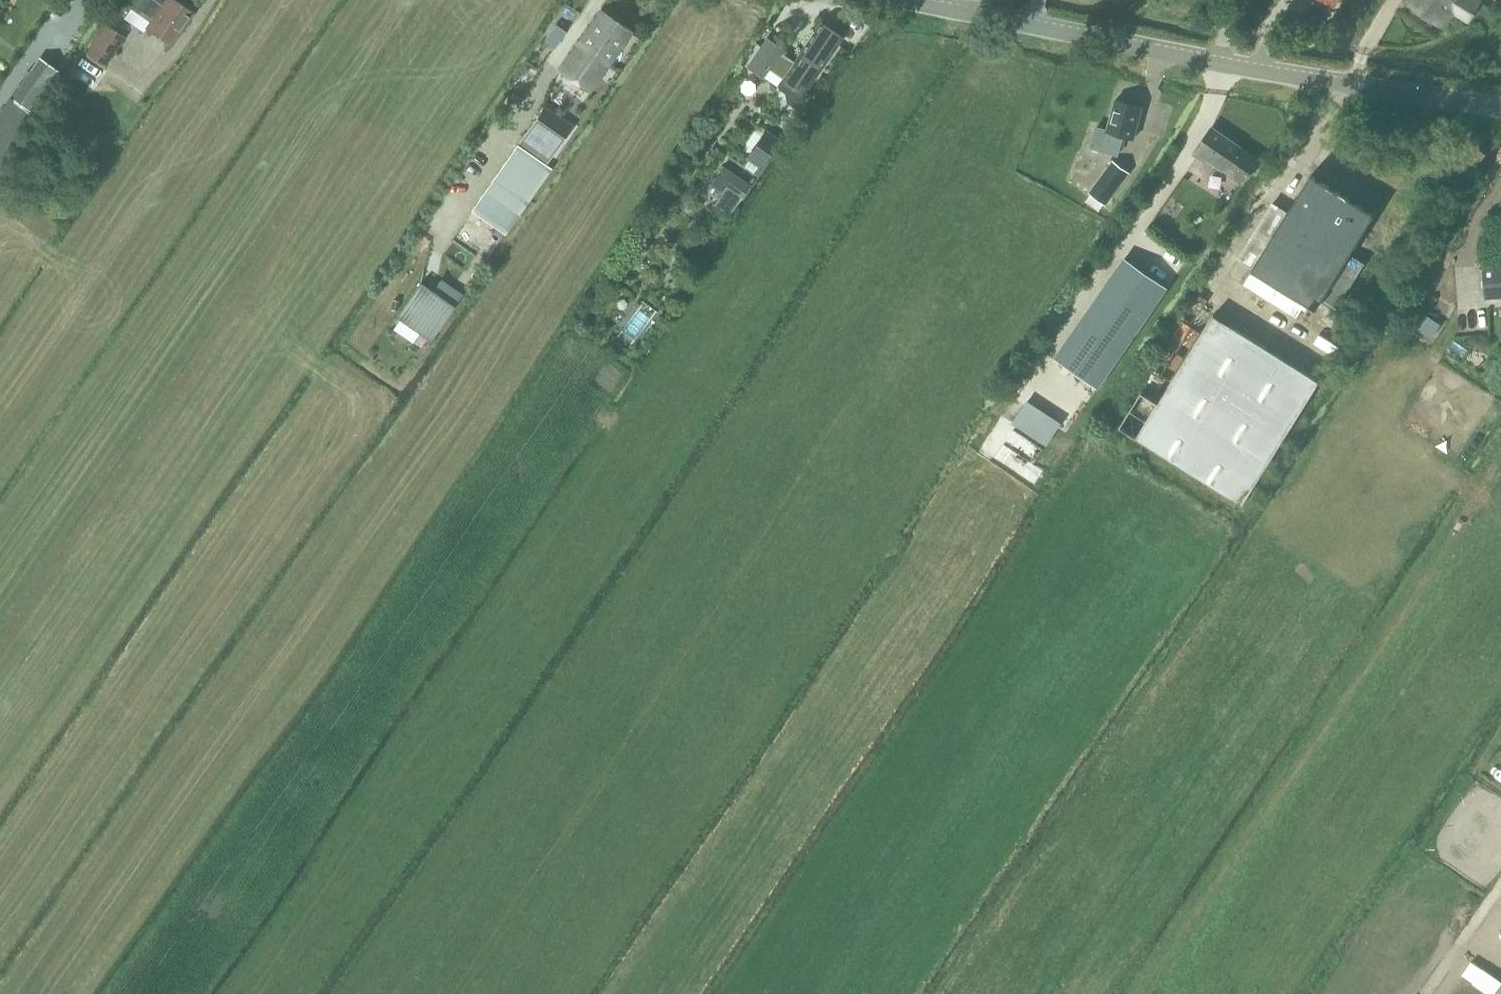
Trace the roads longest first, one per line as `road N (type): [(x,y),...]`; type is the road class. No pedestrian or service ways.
road 1 (tertiary): [(1500,100),(939,0)]

